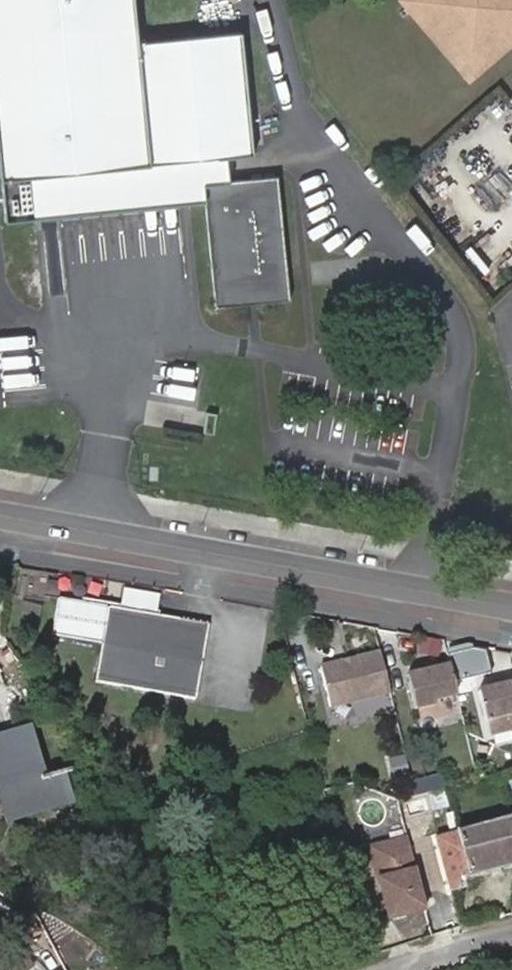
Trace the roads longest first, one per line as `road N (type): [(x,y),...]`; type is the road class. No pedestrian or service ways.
road 1 (tertiary): [(0,516),(511,608)]
road 2 (unclassified): [(396,969),(511,934)]

